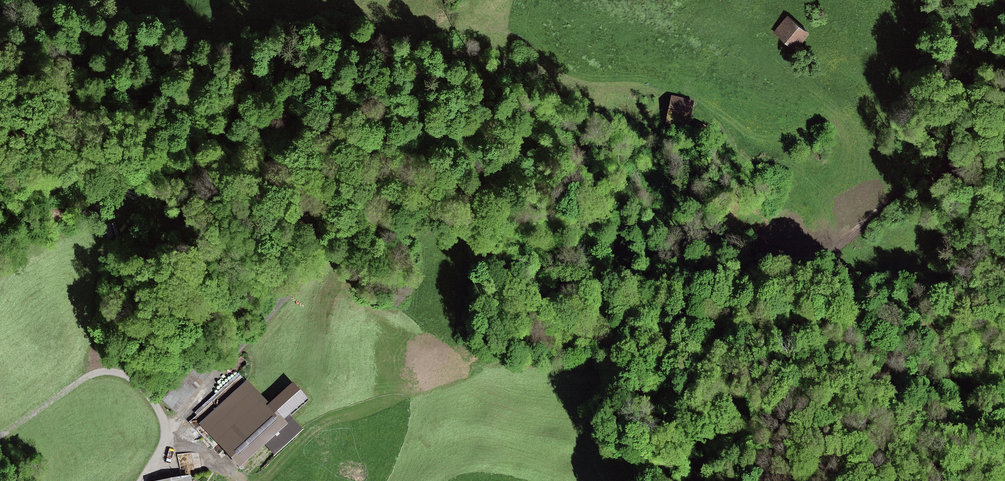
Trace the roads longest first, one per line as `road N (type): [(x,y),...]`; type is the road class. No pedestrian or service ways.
road 1 (track): [(818,265),(587,272),(454,227),(386,225),(319,251),(181,414)]
road 2 (track): [(1004,158),(969,171),(962,206),(909,237),(818,265)]
road 3 (track): [(170,434),(142,389),(104,371),(78,379),(0,436)]
road 4 (track): [(818,265),(924,286),(1004,322)]

